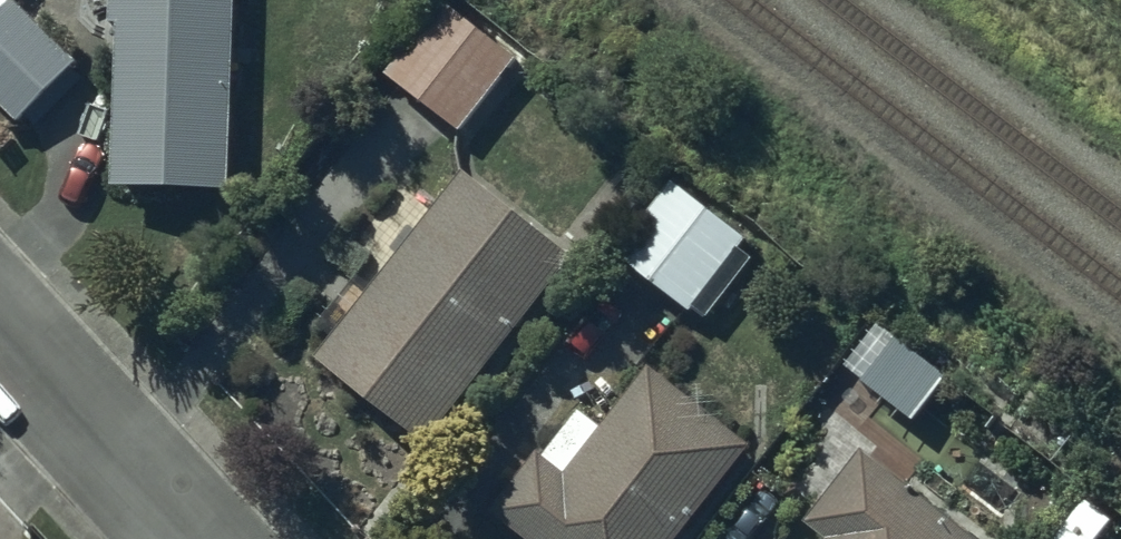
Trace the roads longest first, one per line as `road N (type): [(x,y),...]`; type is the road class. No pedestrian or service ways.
road 1 (residential): [(0,332),(197,538)]

